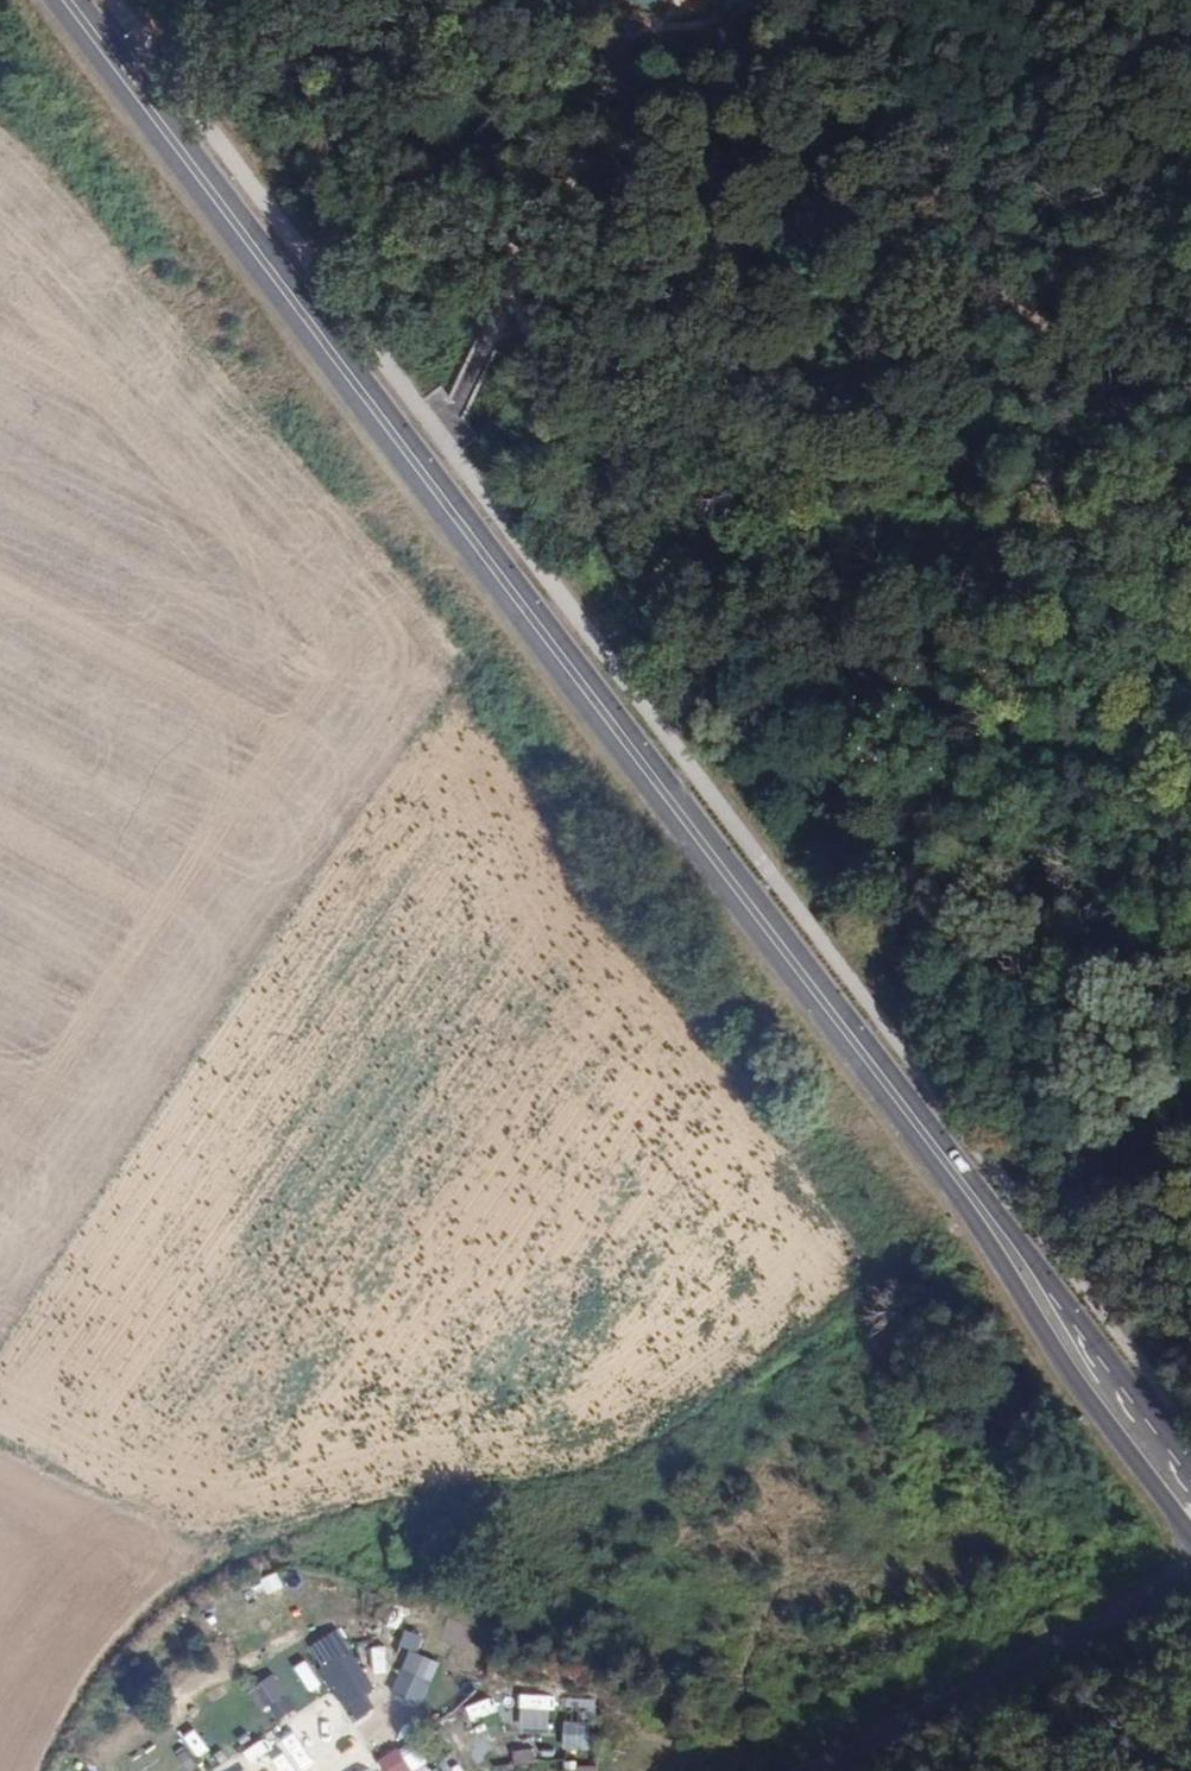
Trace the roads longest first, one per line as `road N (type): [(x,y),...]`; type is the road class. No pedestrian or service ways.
road 1 (secondary): [(925,1135),(67,0)]
road 2 (secondary): [(925,1135),(1071,1378),(1190,1534)]
road 3 (secondary): [(1190,1466),(1010,1227),(925,1135)]

